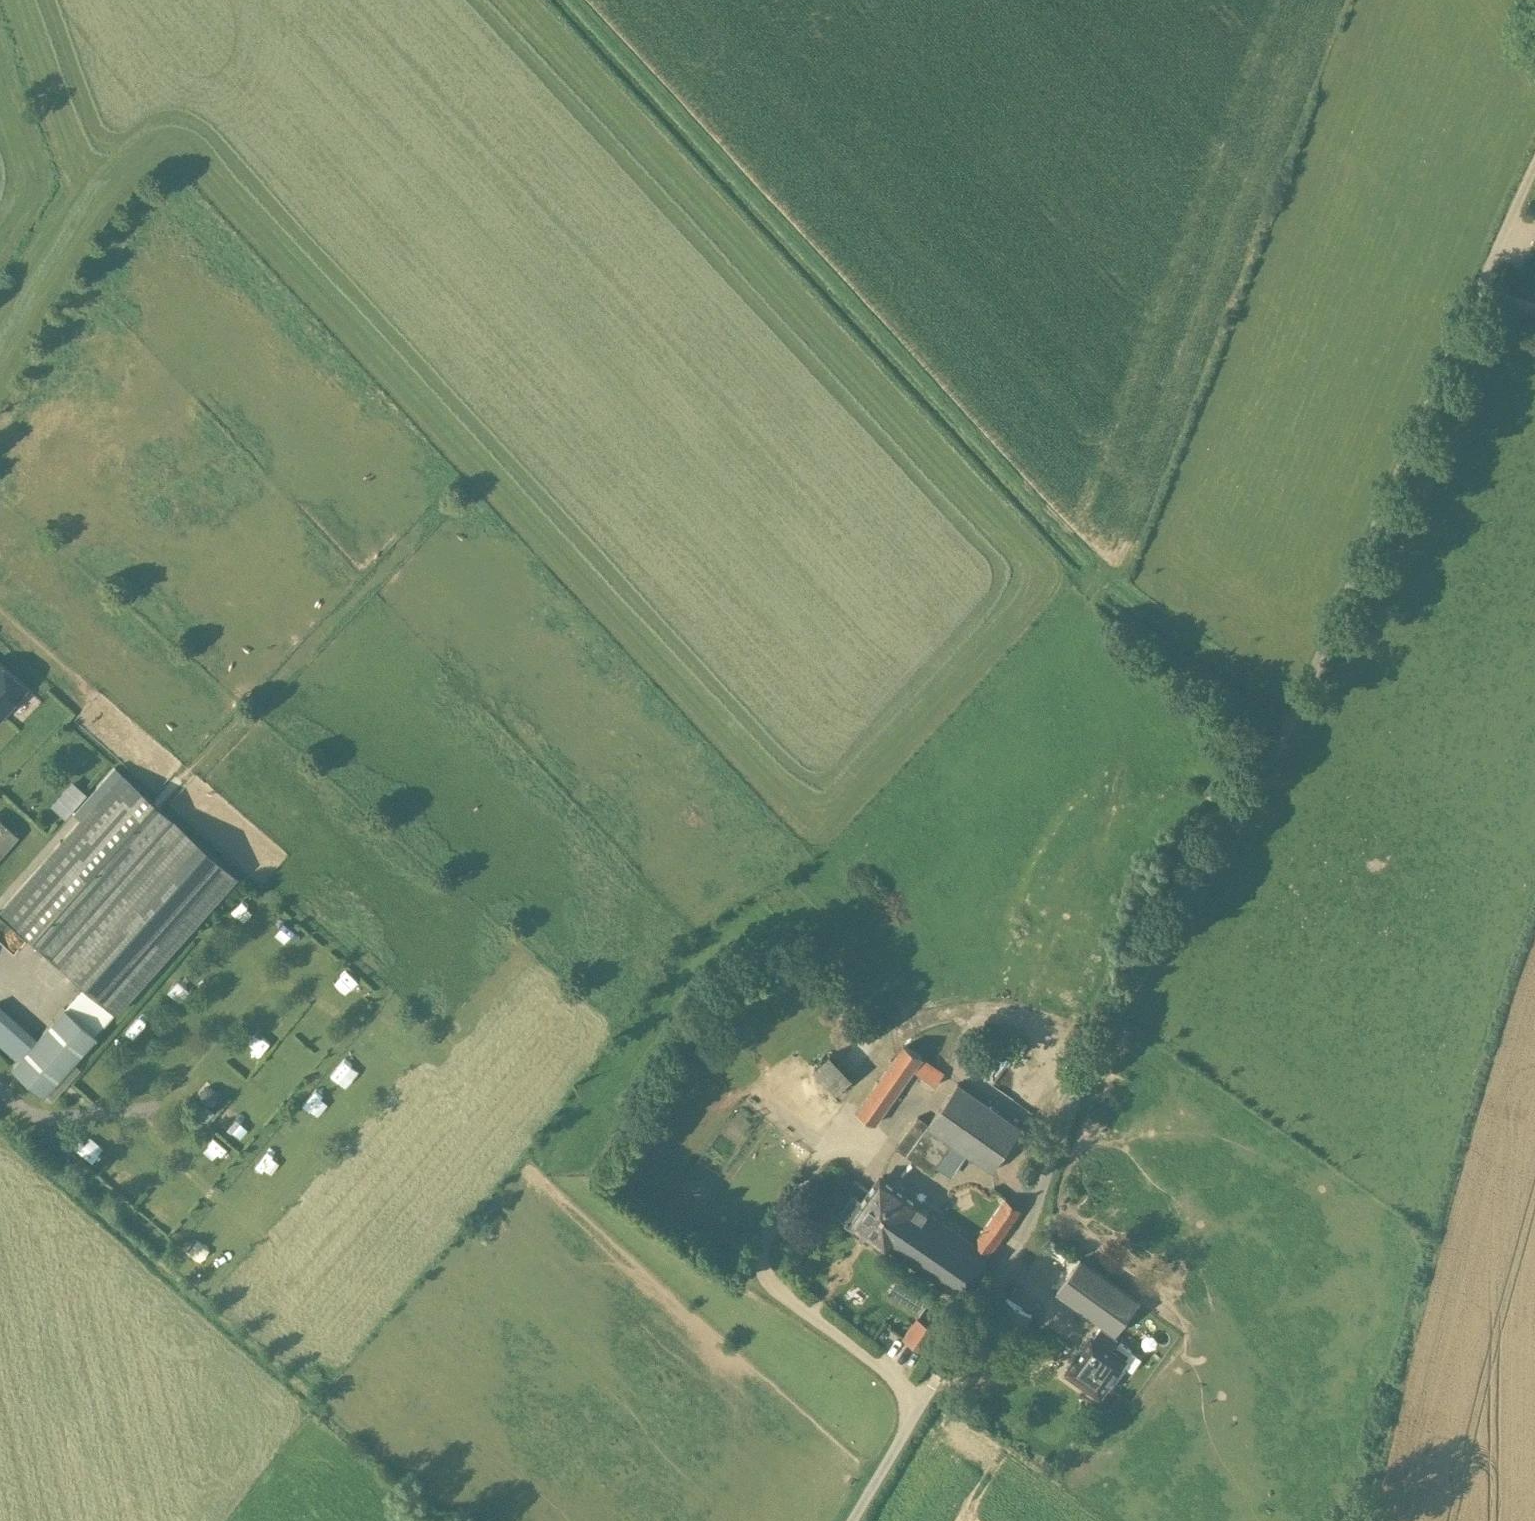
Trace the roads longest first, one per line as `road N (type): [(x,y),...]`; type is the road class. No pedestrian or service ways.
road 1 (unclassified): [(854,1520),(1033,1222),(1084,1074),(1117,1012),(1266,774)]

